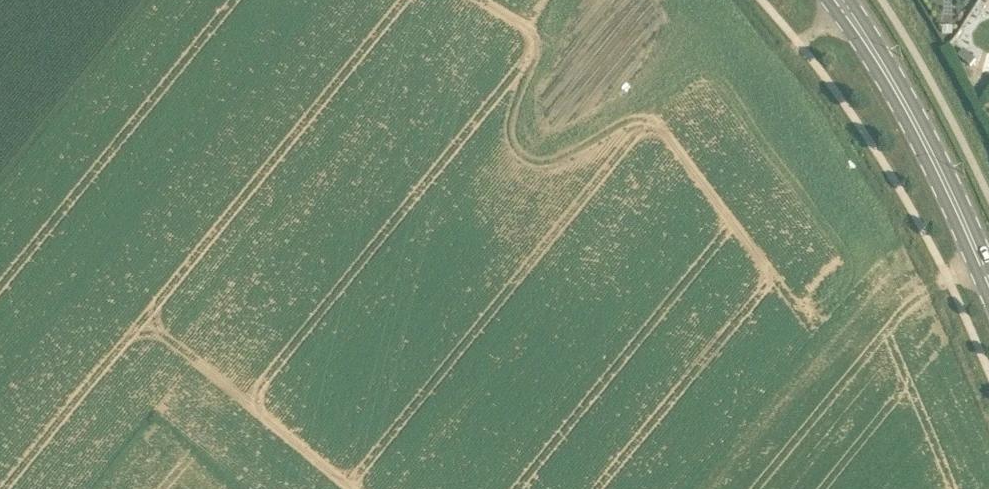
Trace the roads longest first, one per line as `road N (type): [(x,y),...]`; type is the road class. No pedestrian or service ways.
road 1 (primary): [(988,280),(907,107),(839,0)]

